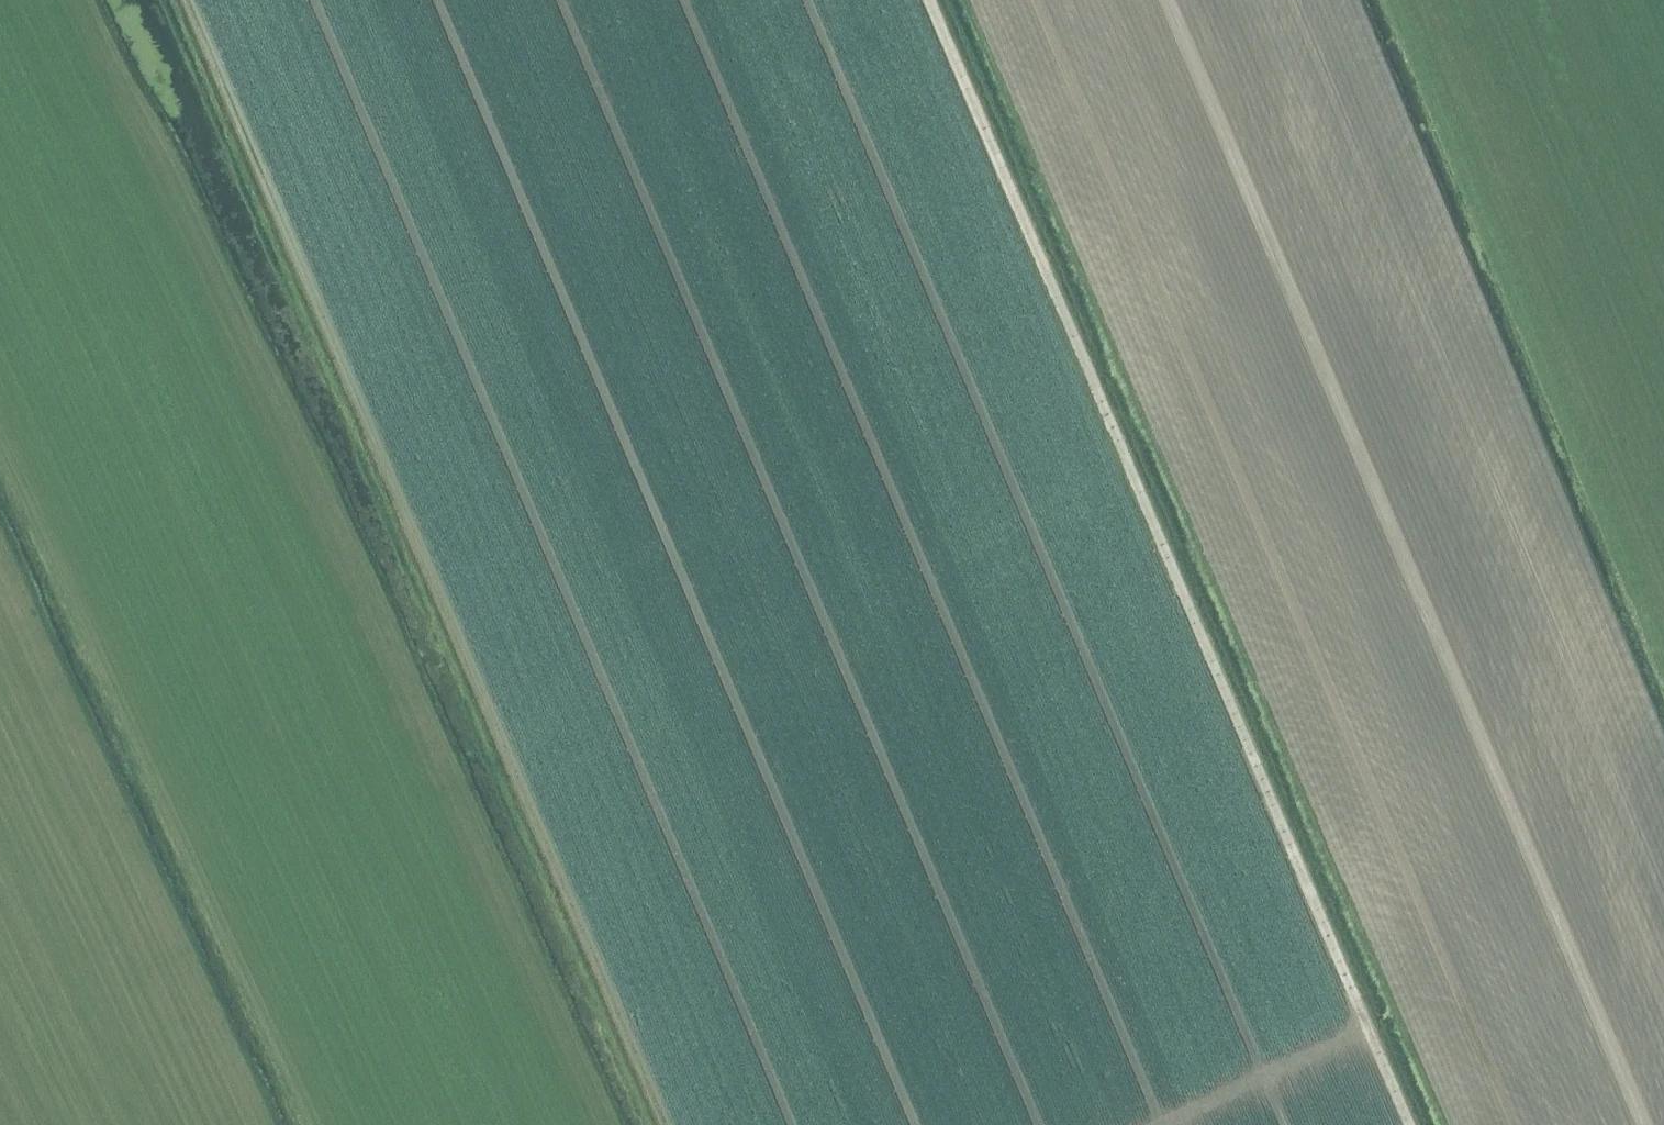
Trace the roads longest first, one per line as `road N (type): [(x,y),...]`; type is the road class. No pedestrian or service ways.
road 1 (track): [(1413,1124),(930,0)]

